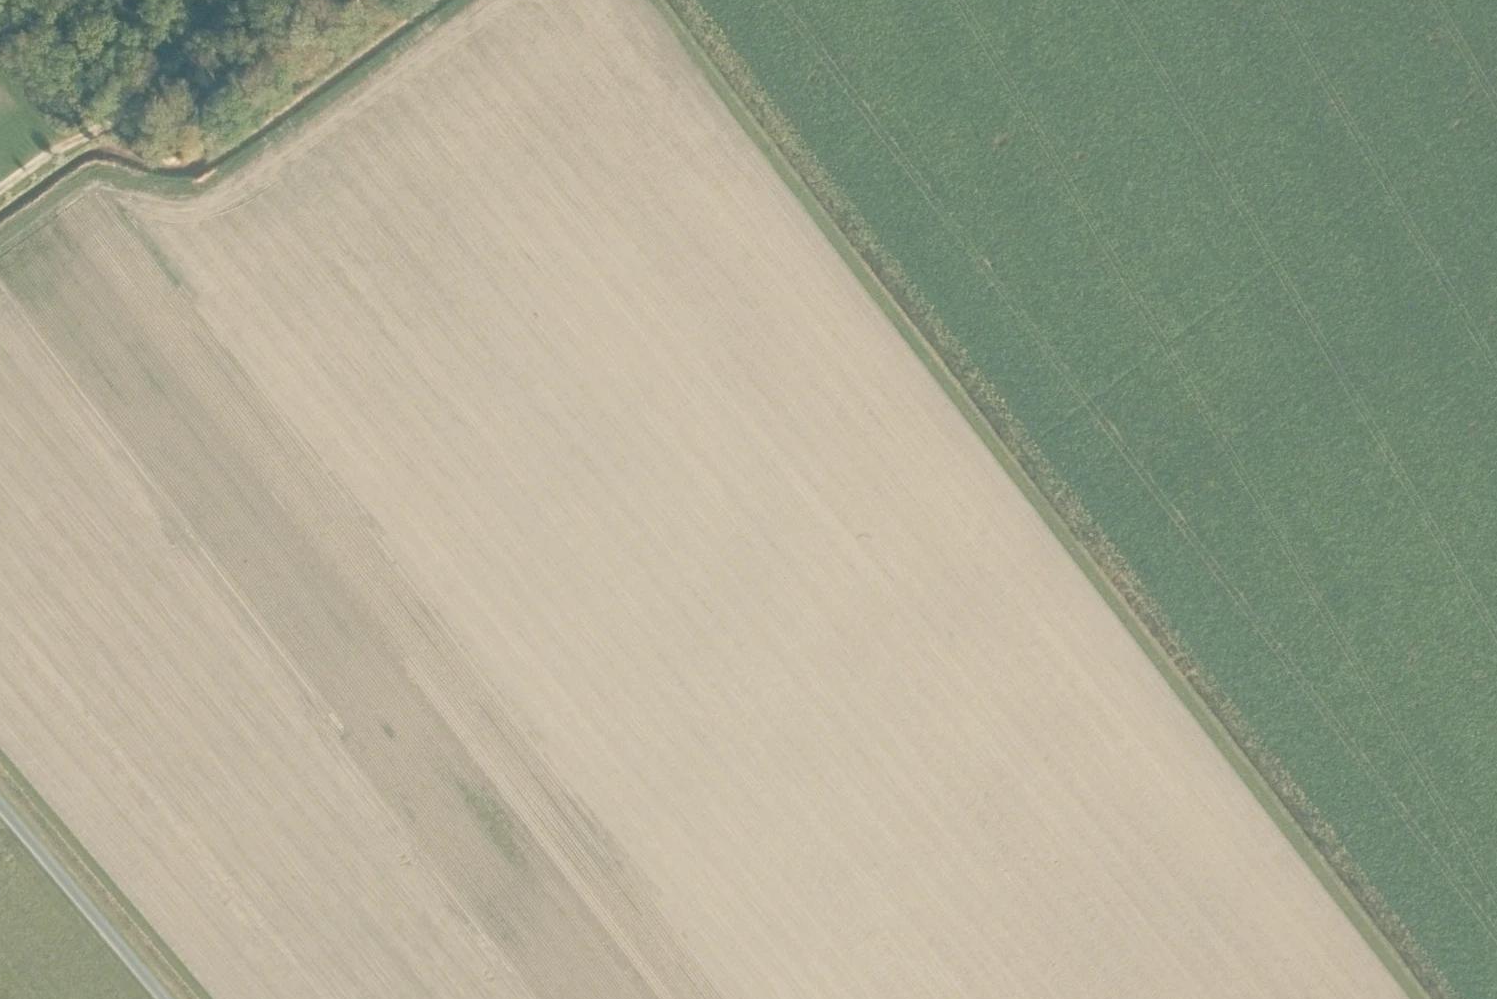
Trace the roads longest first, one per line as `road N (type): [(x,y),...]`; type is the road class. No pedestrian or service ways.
road 1 (track): [(130,107),(0,190)]

